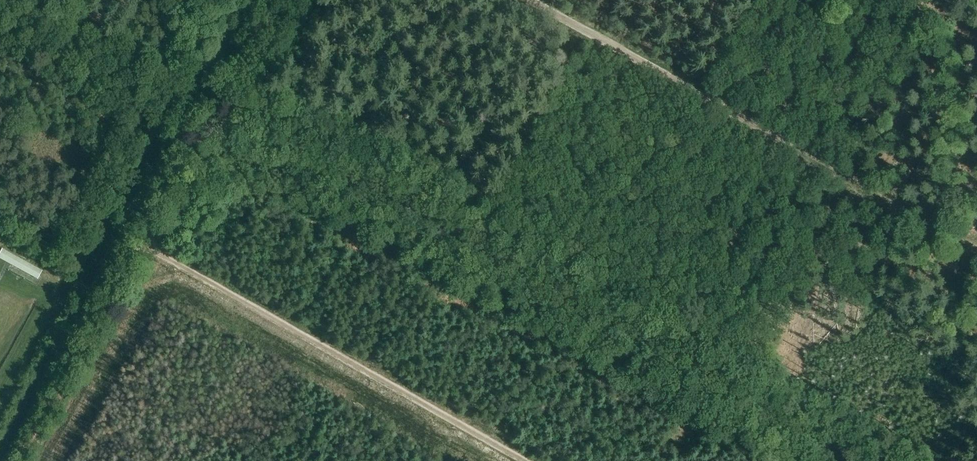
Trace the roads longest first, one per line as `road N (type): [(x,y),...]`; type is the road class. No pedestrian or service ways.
road 1 (track): [(212,115),(251,137),(358,153),(913,460)]
road 2 (track): [(533,0),(976,249)]
road 3 (track): [(525,460),(140,245)]
road 4 (track): [(212,115),(20,460)]
road 5 (track): [(236,0),(67,293)]
road 6 (track): [(277,0),(212,115)]

